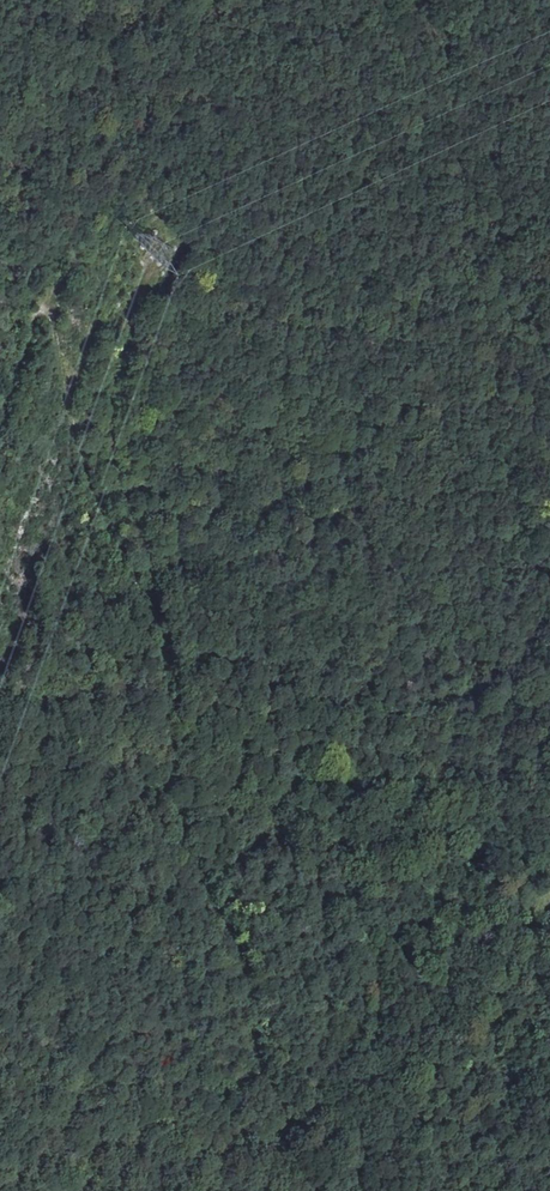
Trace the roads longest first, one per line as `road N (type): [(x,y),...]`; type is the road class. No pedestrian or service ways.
road 1 (track): [(310,1190),(299,1143),(256,1052),(244,969),(177,839),(166,659),(89,490),(56,372),(50,314)]
road 2 (track): [(549,627),(509,692),(496,778),(473,832),(390,982),(347,1190)]
road 3 (track): [(152,620),(153,575),(112,466),(110,411),(160,241)]

